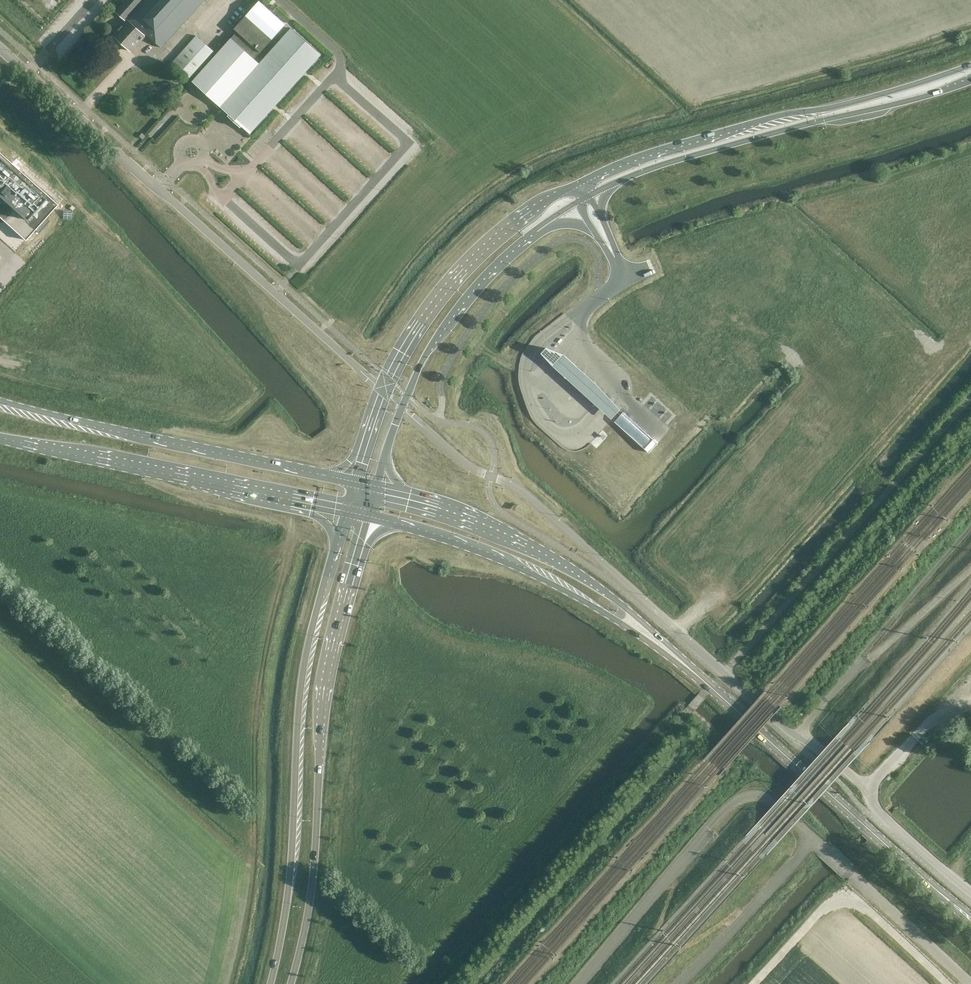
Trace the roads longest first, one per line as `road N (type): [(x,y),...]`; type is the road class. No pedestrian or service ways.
road 1 (unclassified): [(970,891),(872,807),(868,788),(789,731),(590,549),(402,408)]
road 2 (unclassified): [(0,45),(383,391)]
road 3 (secondary): [(290,983),(313,875),(325,679),(368,516)]
road 4 (secondary): [(337,546),(302,671),(289,877),(270,983)]
road 5 (secondary): [(970,64),(660,150),(579,182)]
road 6 (secondary): [(614,183),(970,80)]
road 7 (secondary): [(368,516),(509,561),(699,676)]
road 8 (secondary): [(970,920),(699,676)]
road 9 (secondary): [(699,676),(572,568),(471,513),(404,492)]
road 10 (track): [(686,714),(674,759),(474,983)]
road 11 (secondary): [(326,475),(0,402)]
road 12 (secondary): [(0,439),(292,500)]
road 13 (secondary): [(579,182),(473,258),(413,332),(383,391)]
road 14 (track): [(752,983),(827,907),(849,900),(948,983)]
road 15 (secondary): [(402,408),(461,301),(535,229)]

